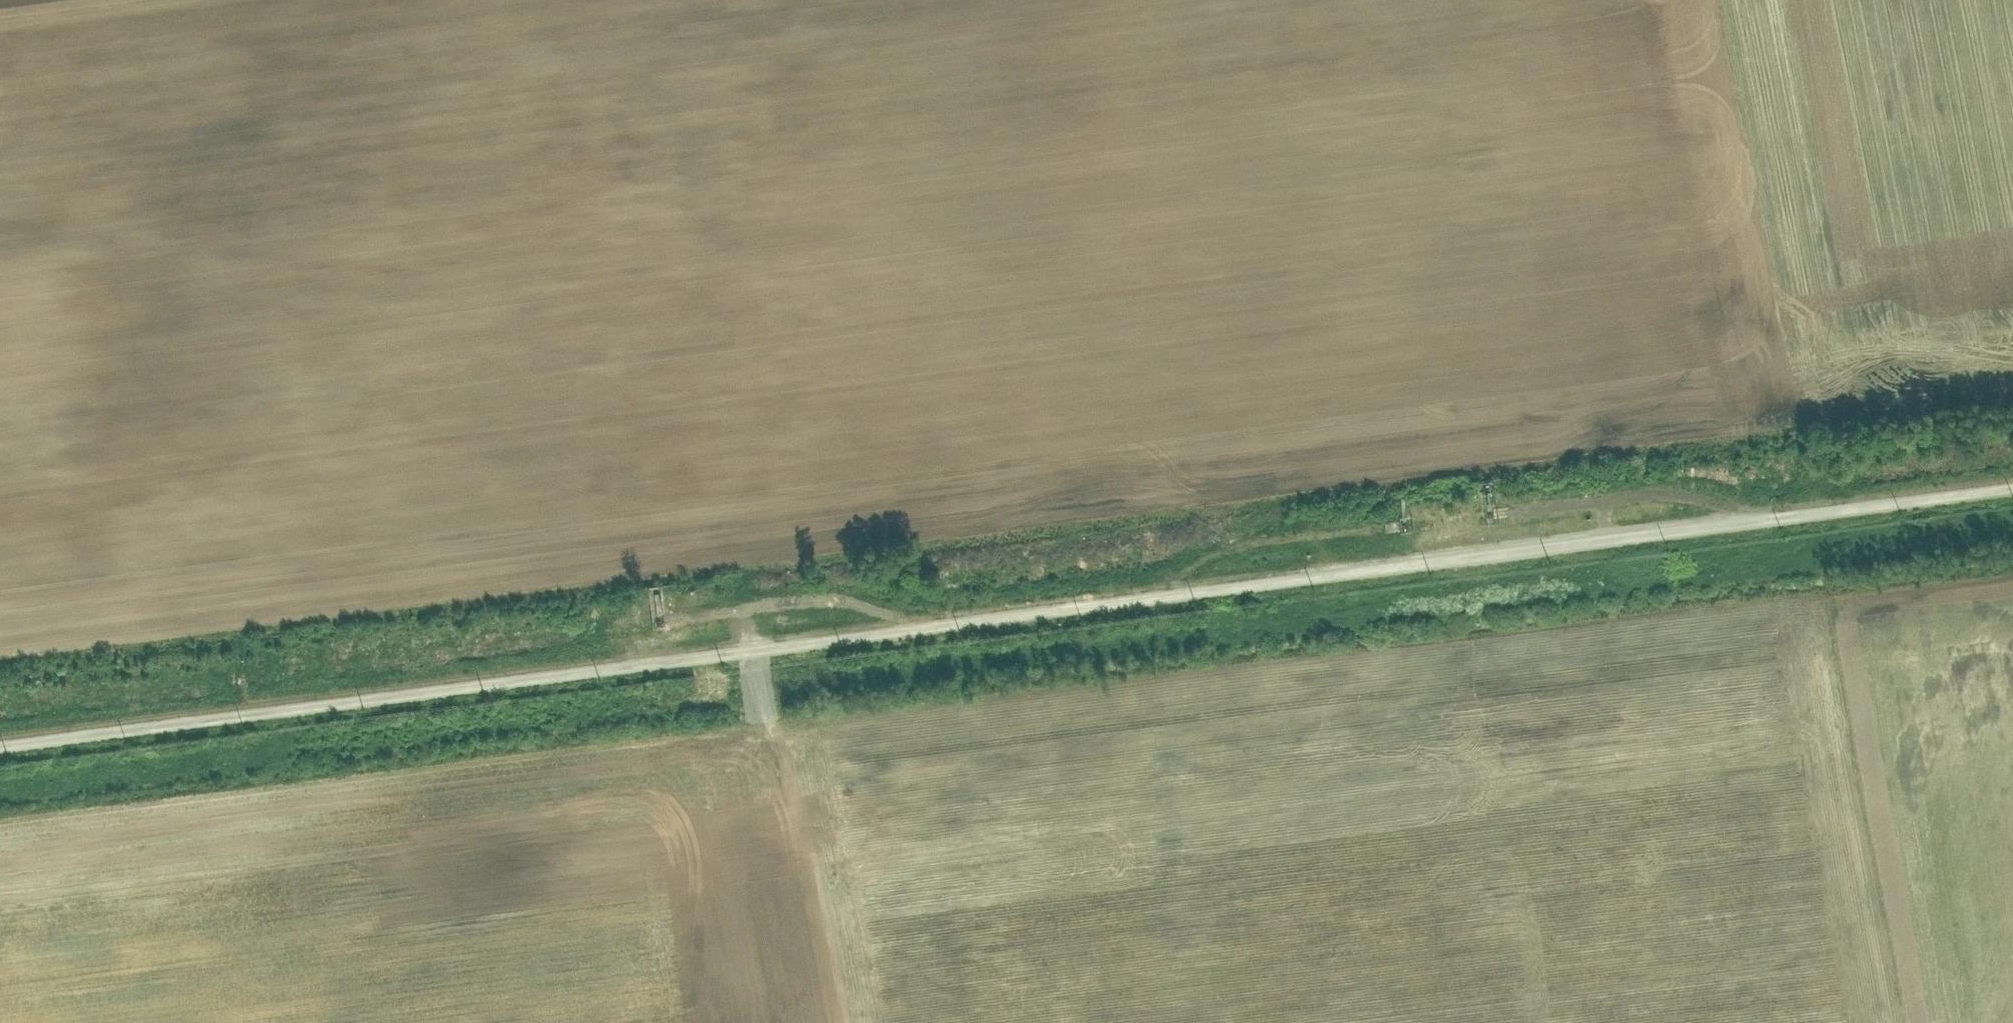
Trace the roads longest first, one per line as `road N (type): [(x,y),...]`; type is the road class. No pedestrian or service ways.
road 1 (track): [(0,744),(2012,488)]

